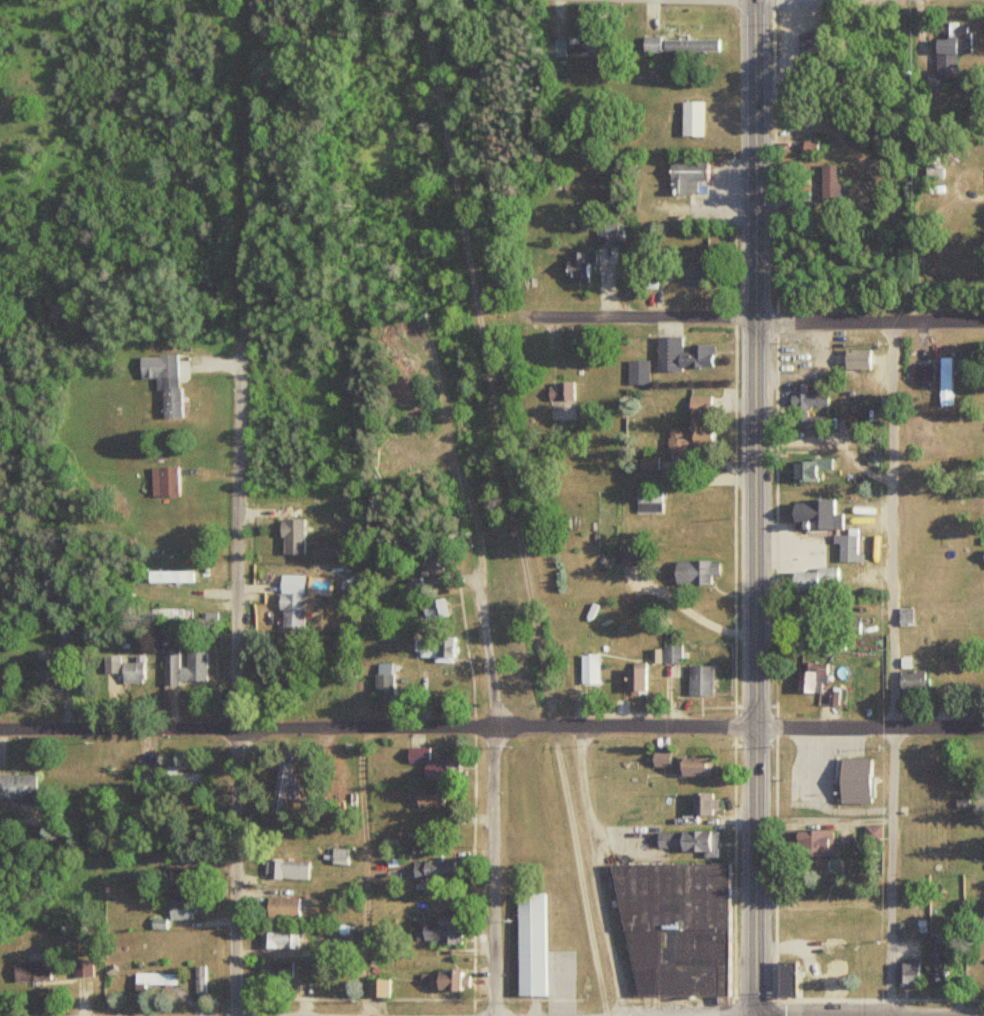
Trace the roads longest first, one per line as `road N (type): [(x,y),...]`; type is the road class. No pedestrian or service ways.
road 1 (tertiary): [(755,1015),(753,0)]
road 2 (residential): [(983,727),(0,727)]
road 3 (residential): [(235,1015),(243,306)]
road 4 (residential): [(983,321),(530,317)]
road 5 (residential): [(494,1015),(492,726),(475,574)]
road 6 (track): [(243,306),(248,51),(237,25),(184,0)]

